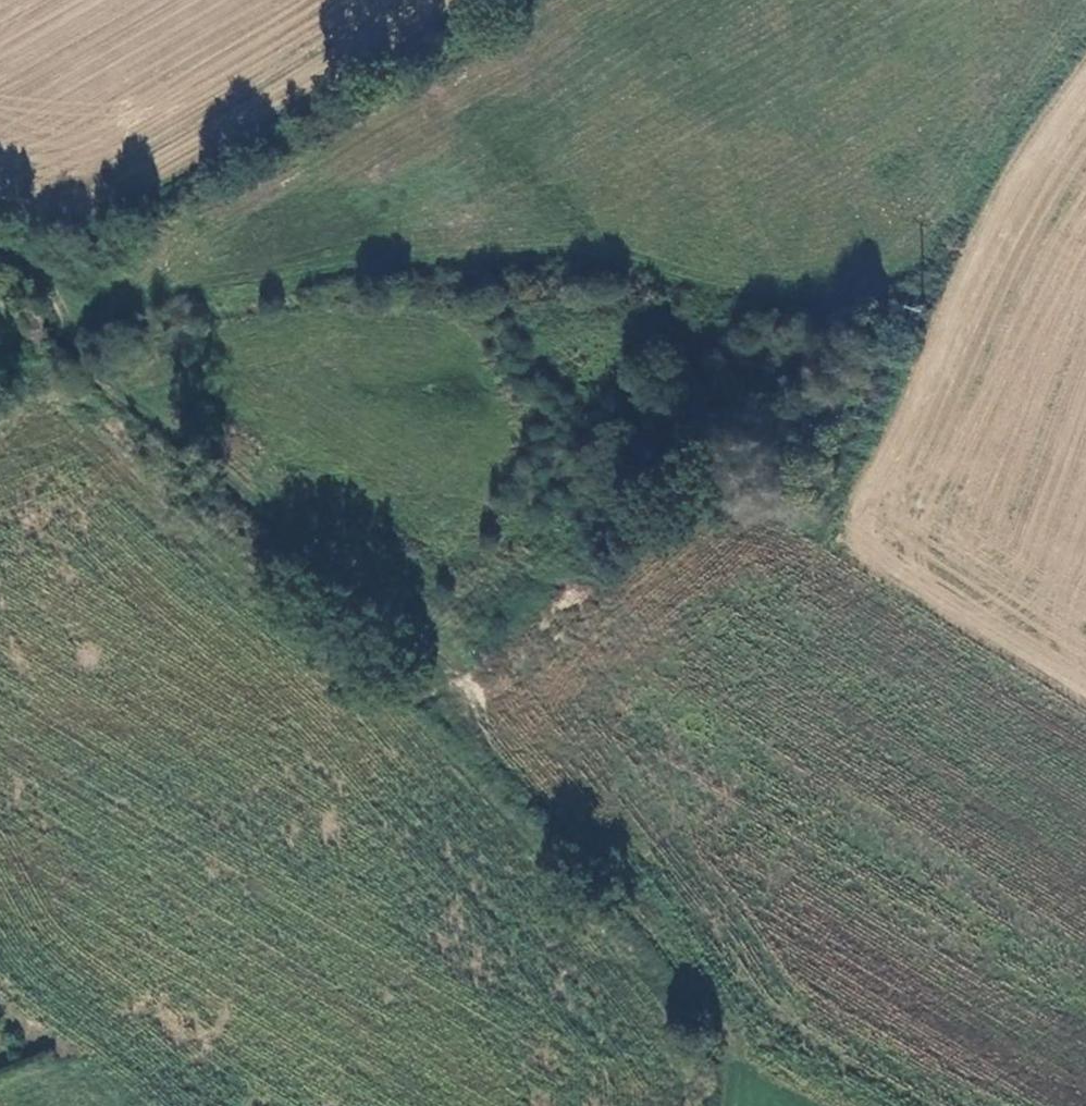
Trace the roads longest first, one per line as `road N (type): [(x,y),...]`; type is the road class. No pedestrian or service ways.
road 1 (track): [(0,256),(37,274),(72,317),(106,387),(197,463)]

